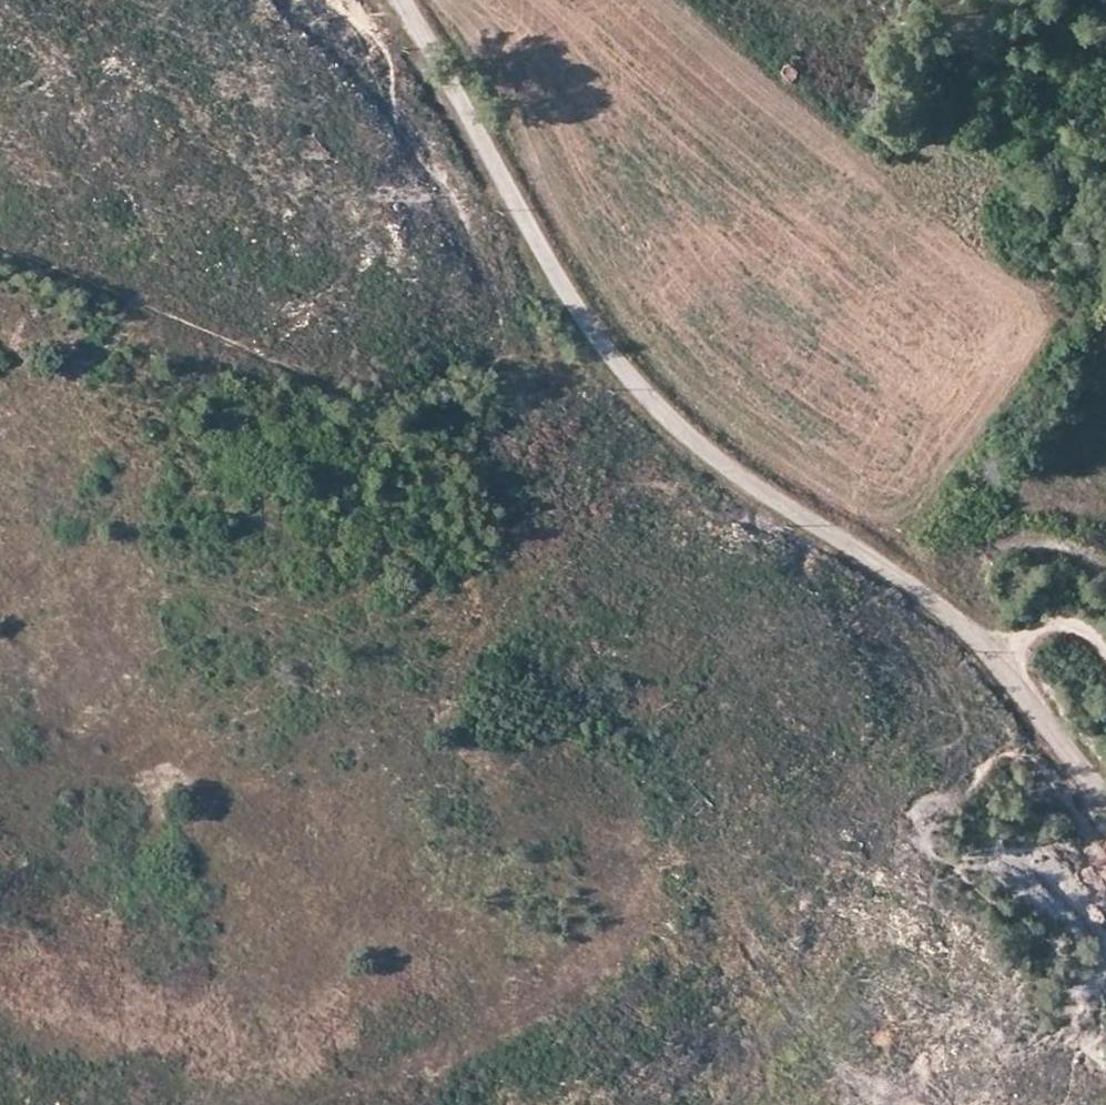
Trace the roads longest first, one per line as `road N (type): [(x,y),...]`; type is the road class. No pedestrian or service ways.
road 1 (unclassified): [(1105,784),(939,612),(792,513),(609,366),(400,0)]
road 2 (track): [(1105,646),(1099,635),(1056,618),(1029,630),(1004,679)]

